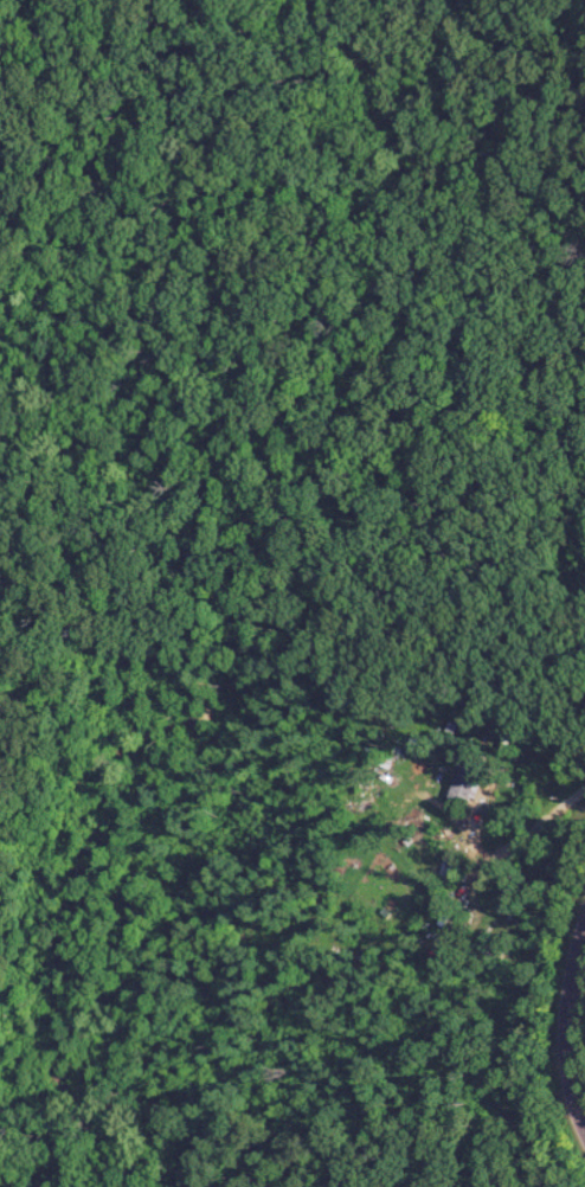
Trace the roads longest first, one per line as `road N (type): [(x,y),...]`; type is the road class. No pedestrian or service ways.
road 1 (residential): [(584,1131),(572,1108),(568,979),(584,922)]

